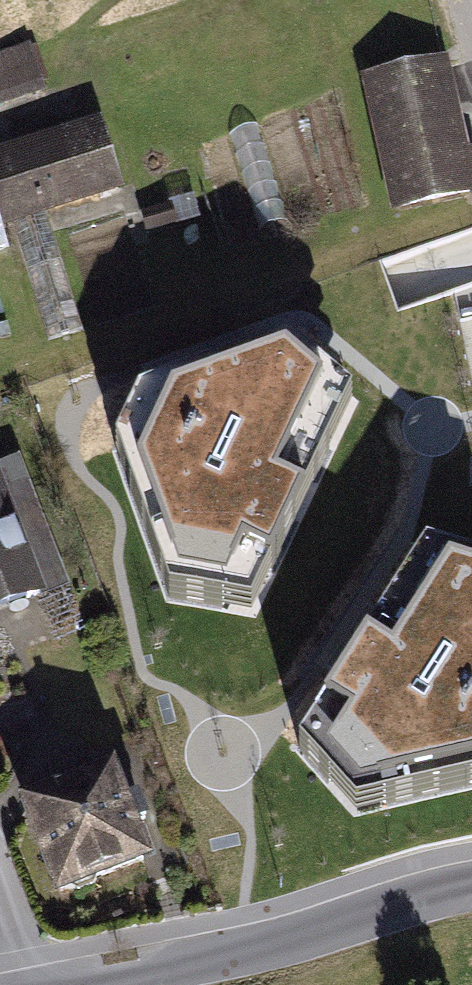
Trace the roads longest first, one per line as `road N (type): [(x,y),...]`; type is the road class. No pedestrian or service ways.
road 1 (residential): [(471,886),(272,947),(76,984)]

